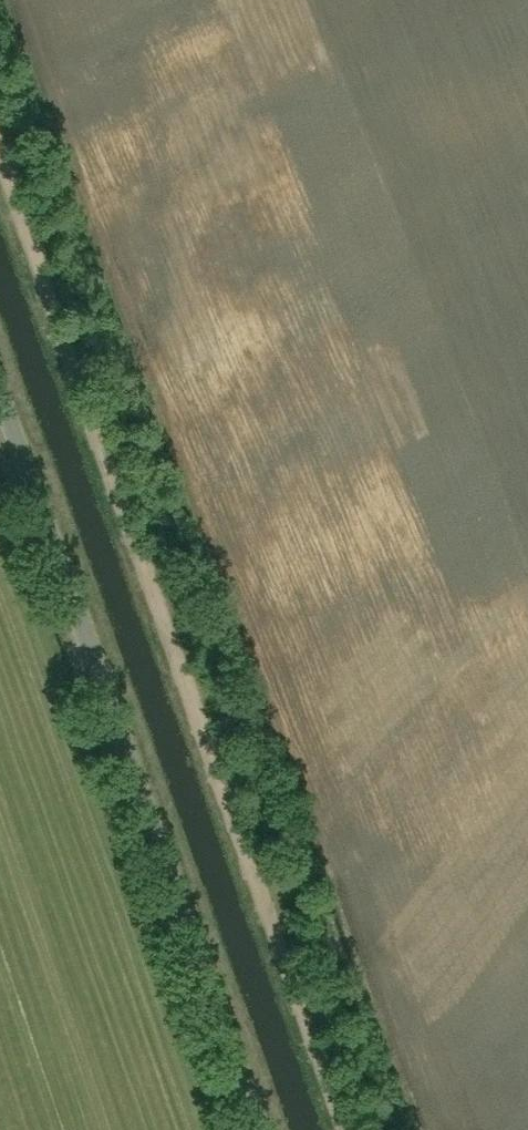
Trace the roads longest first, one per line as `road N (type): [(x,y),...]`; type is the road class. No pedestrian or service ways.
road 1 (track): [(343,1129),(0,157)]
road 2 (unclassified): [(261,1129),(0,399)]

